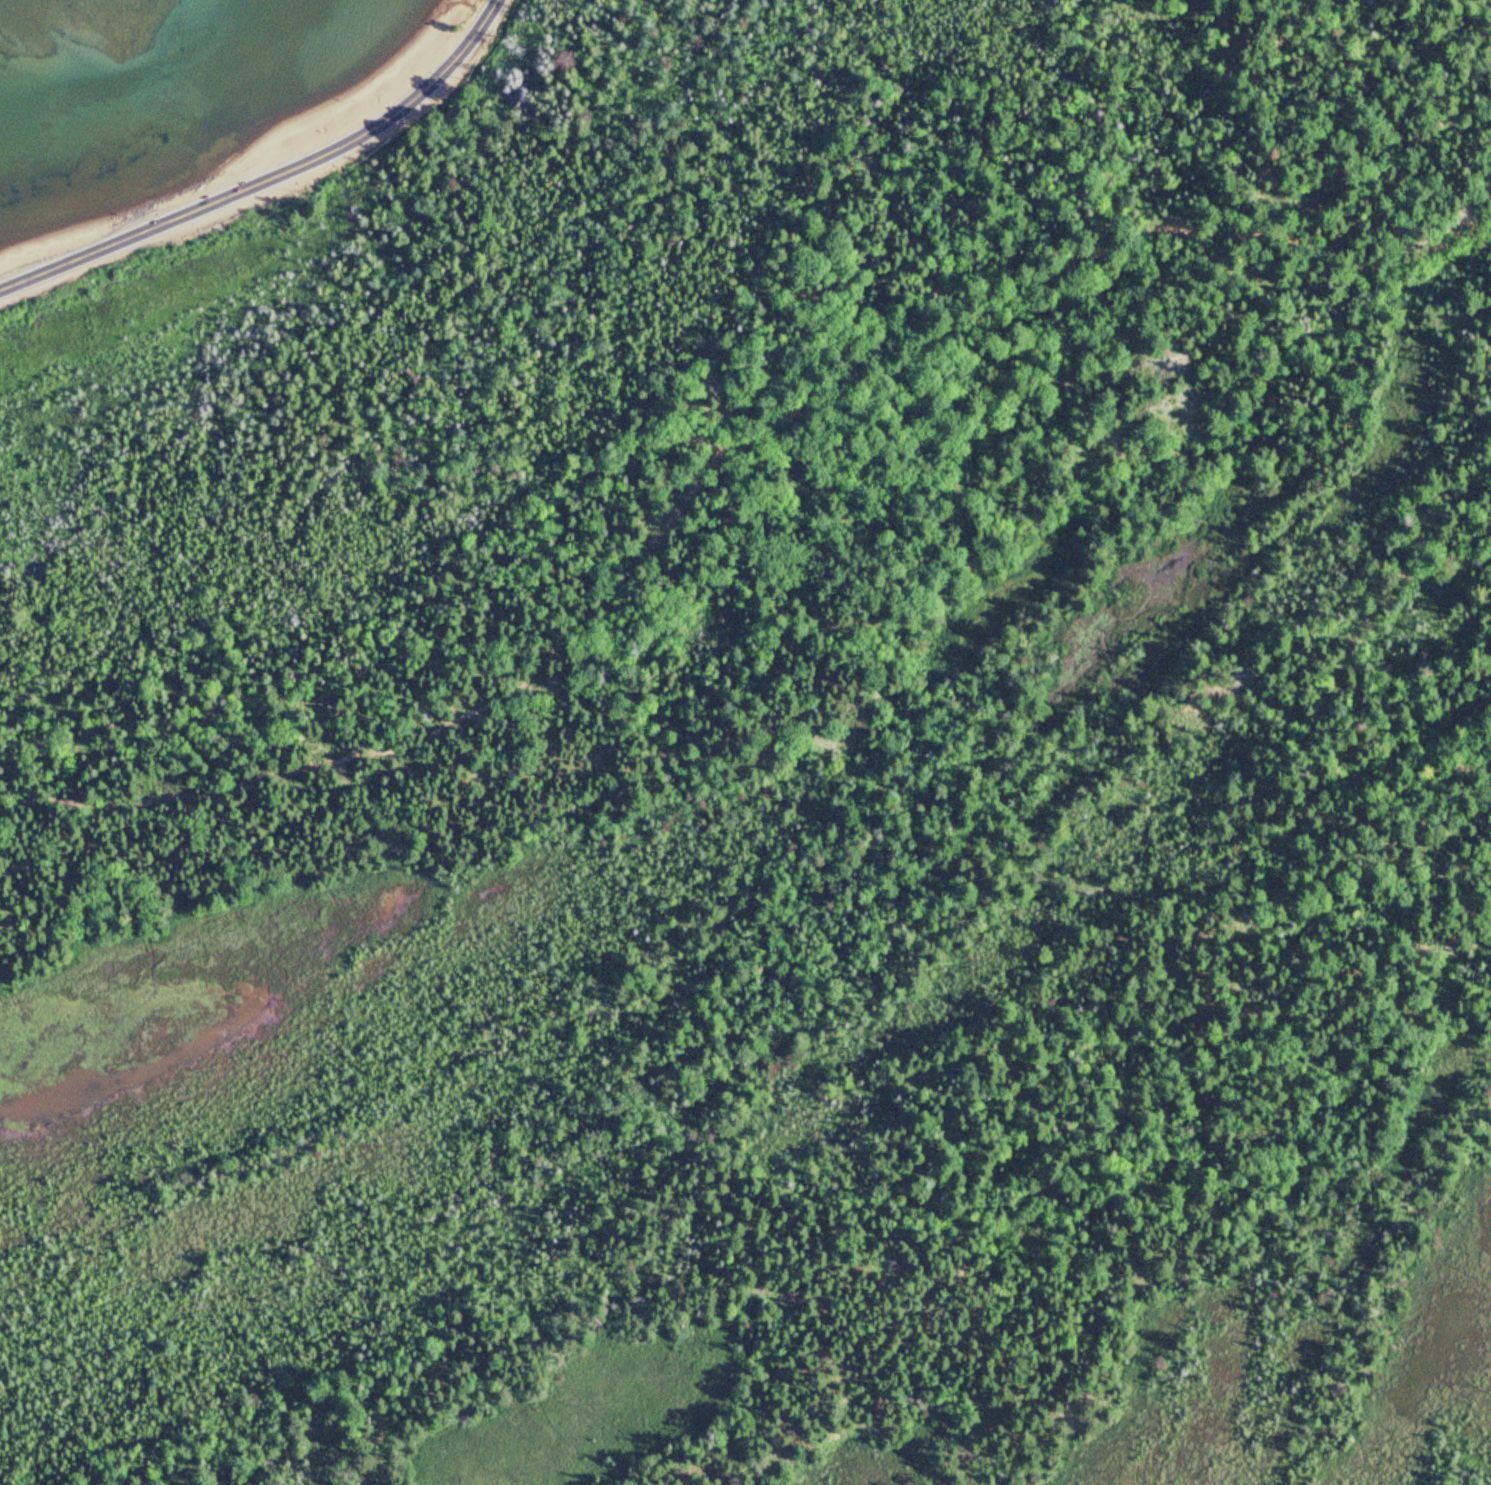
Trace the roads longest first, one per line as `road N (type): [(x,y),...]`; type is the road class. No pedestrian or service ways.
road 1 (primary): [(0,288),(364,136),(456,65),(502,0)]

